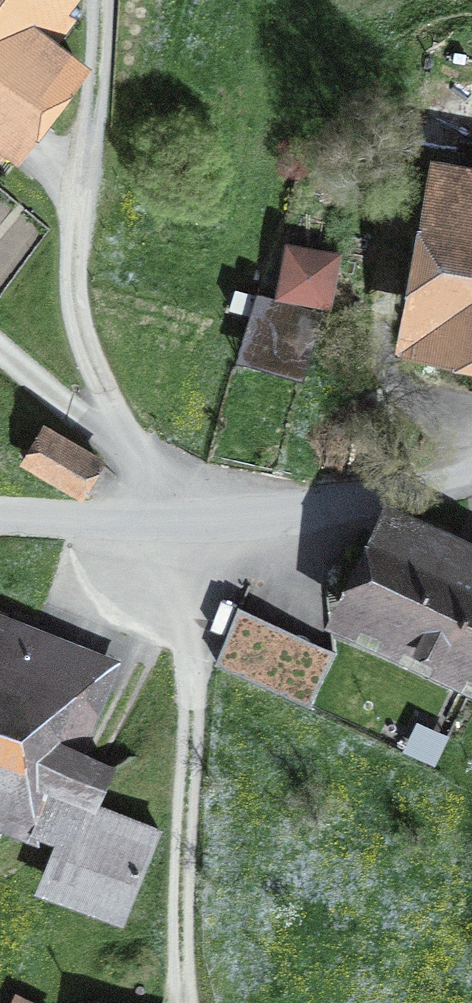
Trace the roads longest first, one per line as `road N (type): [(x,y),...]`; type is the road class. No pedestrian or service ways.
road 1 (track): [(96,0),(74,213),(73,342),(148,475)]
road 2 (unclassified): [(471,471),(273,522),(178,504),(0,516)]
road 3 (track): [(0,361),(178,504)]

